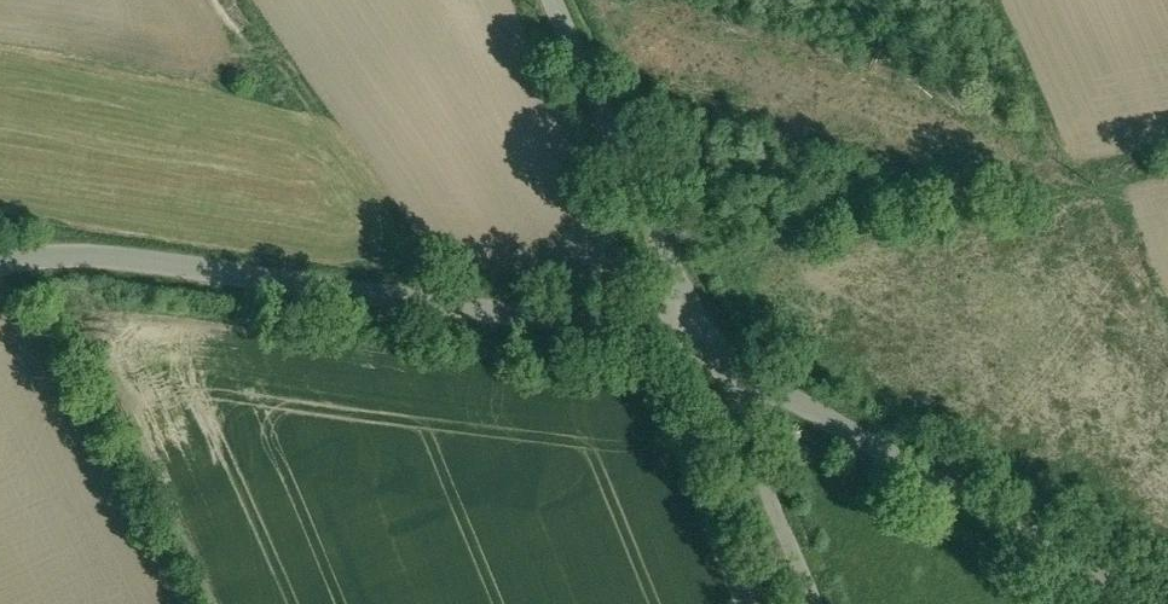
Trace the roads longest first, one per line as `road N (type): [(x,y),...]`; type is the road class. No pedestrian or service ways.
road 1 (unclassified): [(658,327),(82,254),(0,261)]
road 2 (unclassified): [(1149,603),(658,327)]
road 3 (residential): [(658,327),(523,0)]
road 4 (residential): [(777,603),(658,327)]
road 5 (track): [(452,301),(287,66)]

